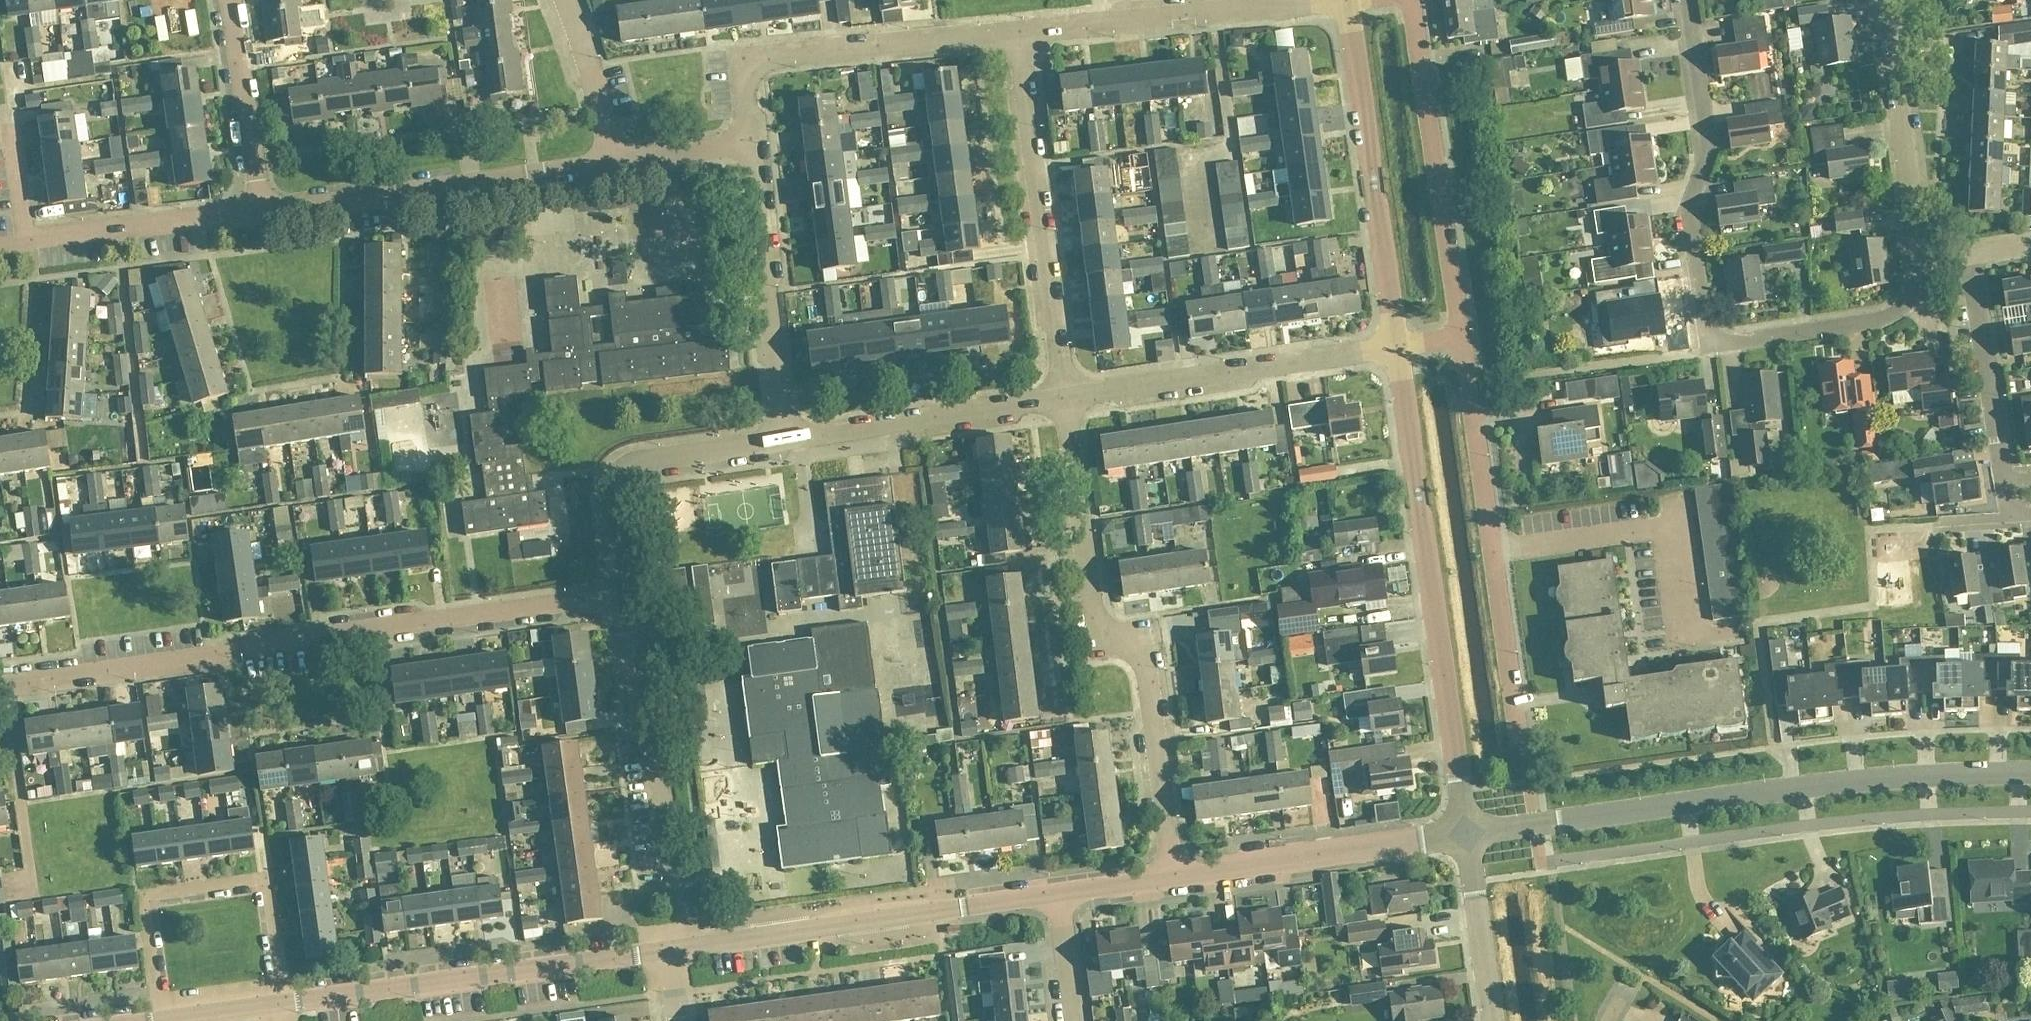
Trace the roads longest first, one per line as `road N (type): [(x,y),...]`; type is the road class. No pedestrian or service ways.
road 1 (residential): [(0,688),(618,601)]
road 2 (residential): [(1918,266),(1910,303),(1886,323),(1709,345),(1685,214),(1707,152),(1684,0)]
road 3 (tertiary): [(1466,837),(1803,790),(2030,775)]
road 4 (residential): [(1176,880),(1142,653),(1128,639),(1101,639),(1091,625),(1068,400)]
road 5 (tertiary): [(1466,837),(1395,350)]
road 6 (residential): [(1461,340),(1523,749)]
road 7 (tertiary): [(1059,897),(670,955)]
road 8 (tertiary): [(670,955),(284,1008)]
road 9 (residential): [(284,1008),(267,885),(145,901),(160,1020)]
road 10 (residential): [(1068,400),(1017,37)]
road 11 (residential): [(255,211),(616,160)]
road 12 (residential): [(752,145),(748,65),(1017,37)]
road 13 (tertiary): [(1395,350),(1345,4)]
road 14 (residential): [(1407,0),(1461,340)]
road 15 (residential): [(1395,350),(1068,400)]
road 16 (residential): [(1017,37),(1345,4)]
road 17 (residential): [(783,442),(617,470),(607,491),(618,601)]
road 18 (residential): [(783,442),(752,145)]
road 19 (residential): [(618,601),(634,726),(652,725),(674,876)]
road 20 (tertiary): [(1466,837),(1176,880)]
road 21 (residential): [(1068,400),(783,442)]
road 22 (residential): [(1918,266),(1886,0)]
road 23 (residential): [(2006,483),(1968,258)]
road 24 (residential): [(31,239),(255,211)]
road 25 (residential): [(255,211),(229,0)]
road 26 (tertiary): [(1492,1020),(1466,837)]
road 27 (residential): [(616,160),(565,0)]
road 28 (residential): [(616,160),(752,145)]
road 29 (residential): [(1073,1020),(1059,897)]
road 30 (residential): [(31,239),(12,119)]

